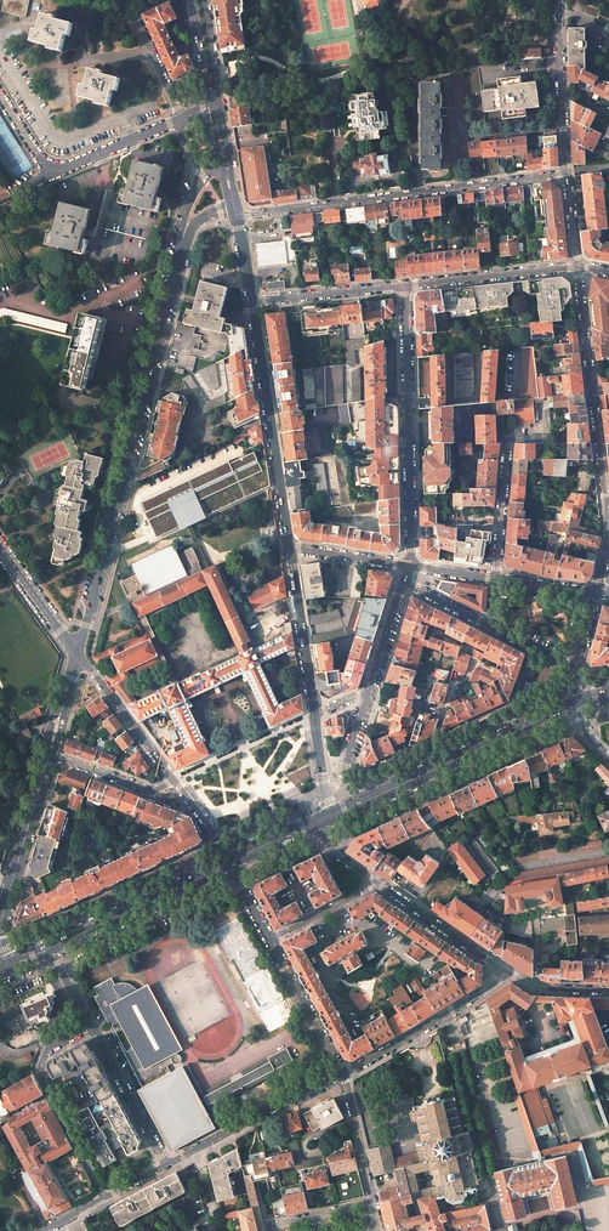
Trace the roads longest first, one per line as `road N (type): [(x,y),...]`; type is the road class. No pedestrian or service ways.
road 1 (primary): [(0,659),(608,721)]
road 2 (primary): [(608,705),(0,645)]
road 3 (tertiary): [(179,255),(78,653)]
road 4 (residential): [(567,174),(236,216)]
road 5 (residential): [(411,566),(406,286)]
road 6 (secondary): [(327,817),(577,701)]
road 7 (tertiary): [(251,302),(289,548)]
road 8 (tertiary): [(578,267),(606,501)]
road 9 (residential): [(91,1027),(46,1052),(41,1074),(104,1197)]
road 10 (residential): [(342,1074),(165,1165)]
road 11 (secondary): [(50,947),(229,864)]
road 12 (residential): [(505,970),(480,993),(342,1074)]
road 13 (residential): [(406,286),(578,267)]
road 14 (tertiary): [(289,548),(315,715)]
road 15 (residential): [(175,781),(78,653)]
road 16 (residential): [(165,1165),(91,1027)]
road 17 (residential): [(251,302),(406,286)]
road 18 (residential): [(315,715),(175,781)]
road 19 (residential): [(377,883),(505,970)]
road 20 (residential): [(271,940),(342,1074)]
road 21 (residential): [(52,174),(183,117)]
road 22 (residential): [(496,579),(508,443)]
road 23 (residential): [(53,756),(154,792),(175,781)]
road 24 (residential): [(0,548),(78,653)]
road 25 (residential): [(342,1074),(373,1201)]
road 26 (residential): [(129,0),(183,117)]
road 27 (residential): [(411,566),(289,548)]
road 28 (residential): [(271,940),(377,883)]

